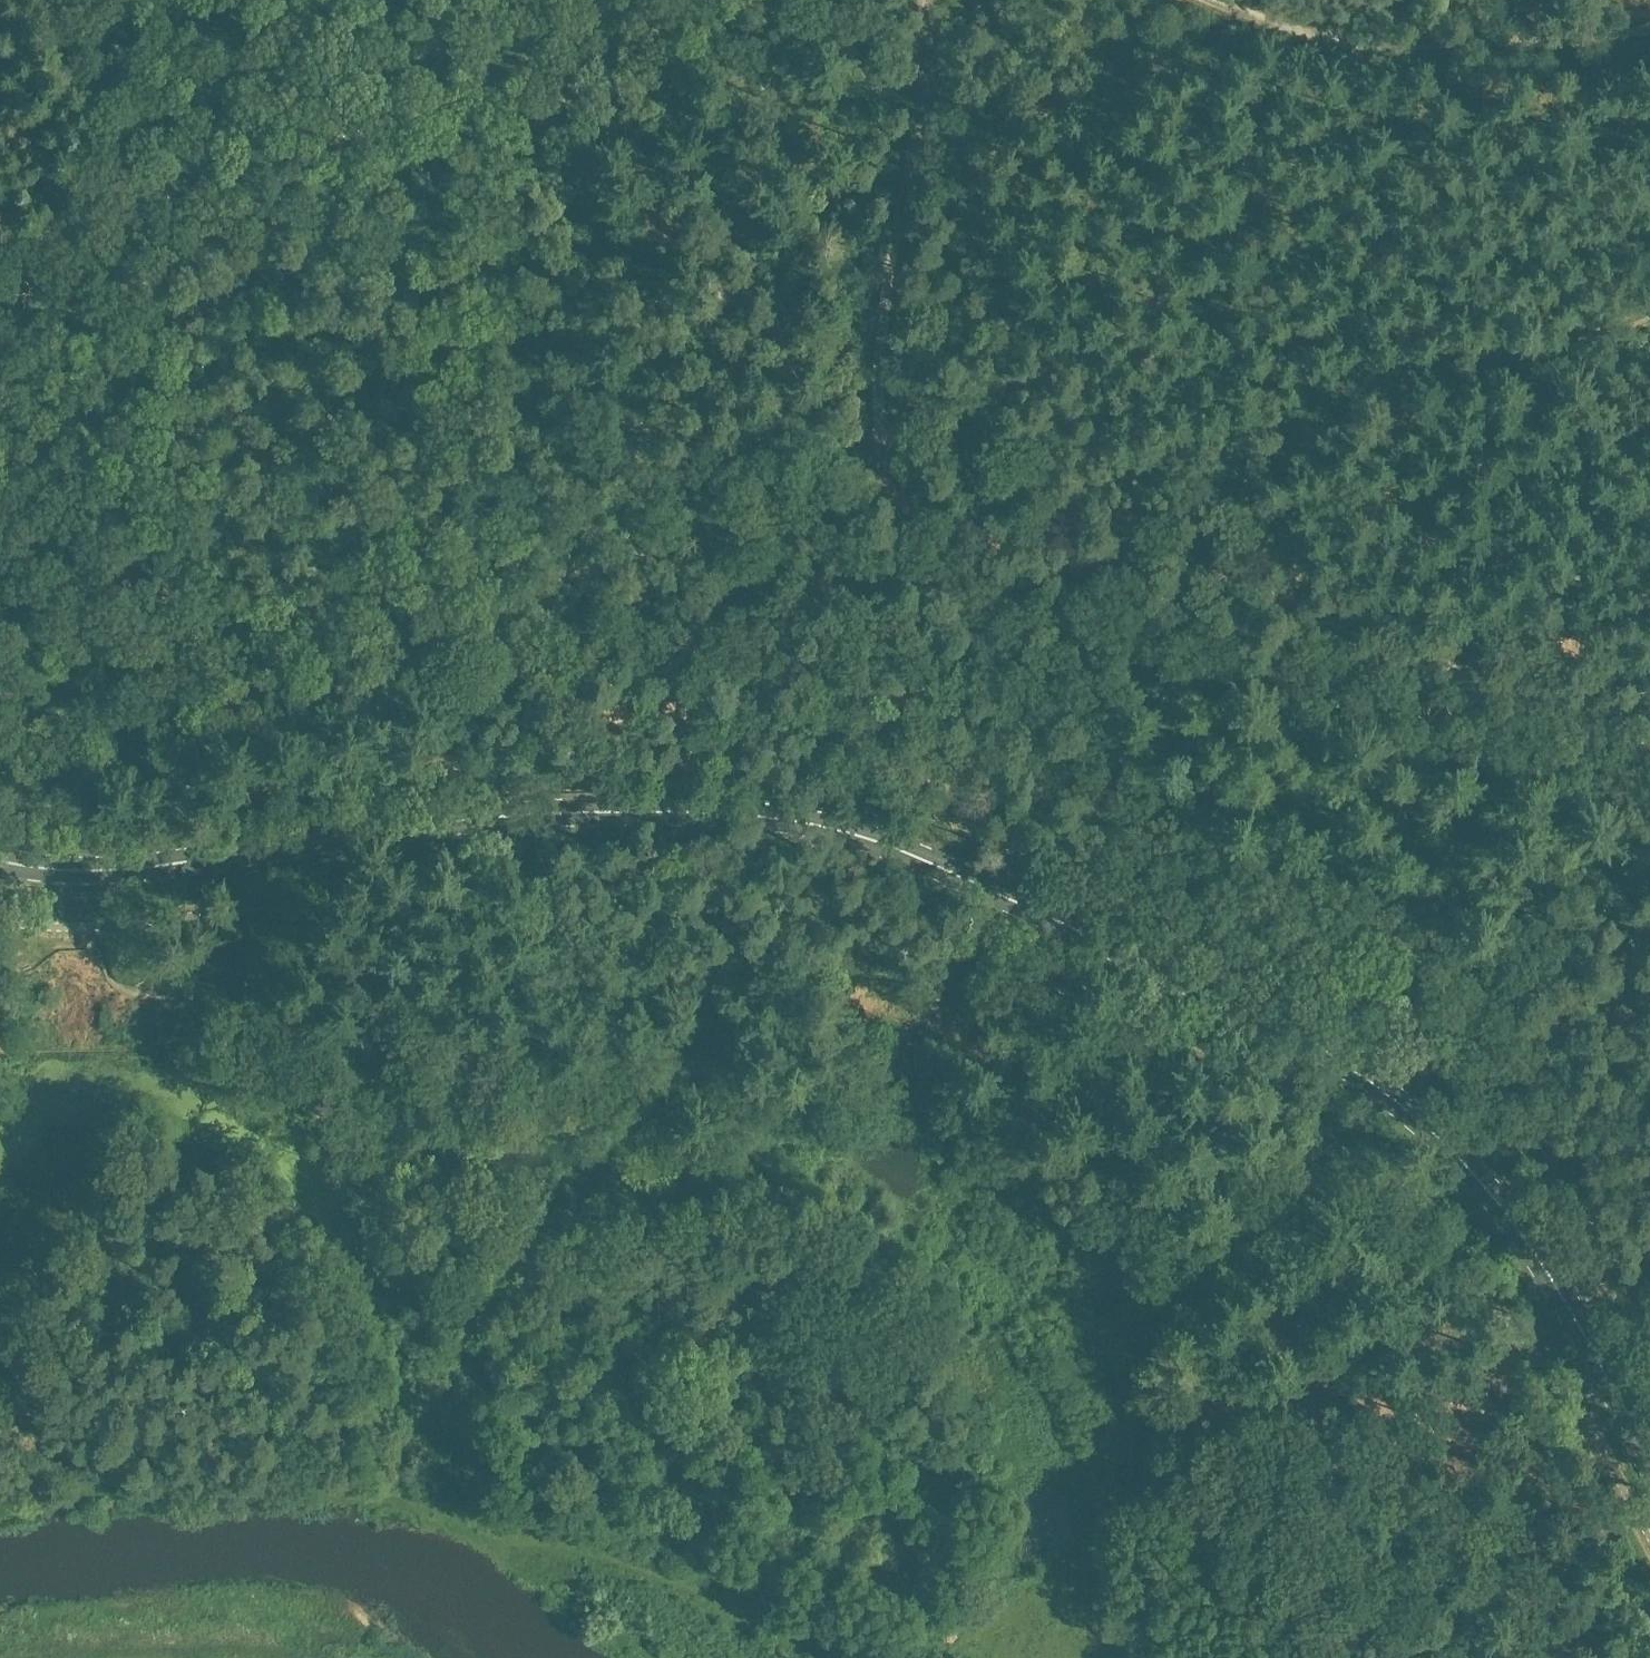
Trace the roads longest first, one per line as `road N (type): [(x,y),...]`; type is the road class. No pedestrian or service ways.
road 1 (primary): [(1649,1451),(1539,1257),(1471,1171),(1393,1096),(1271,1019),(877,841),(797,820),(611,811),(435,823),(117,870),(0,859)]
road 2 (track): [(847,831),(860,782),(891,509),(881,353),(934,0)]
road 3 (track): [(1565,1391),(1475,1405),(1258,1381),(1208,1394)]

